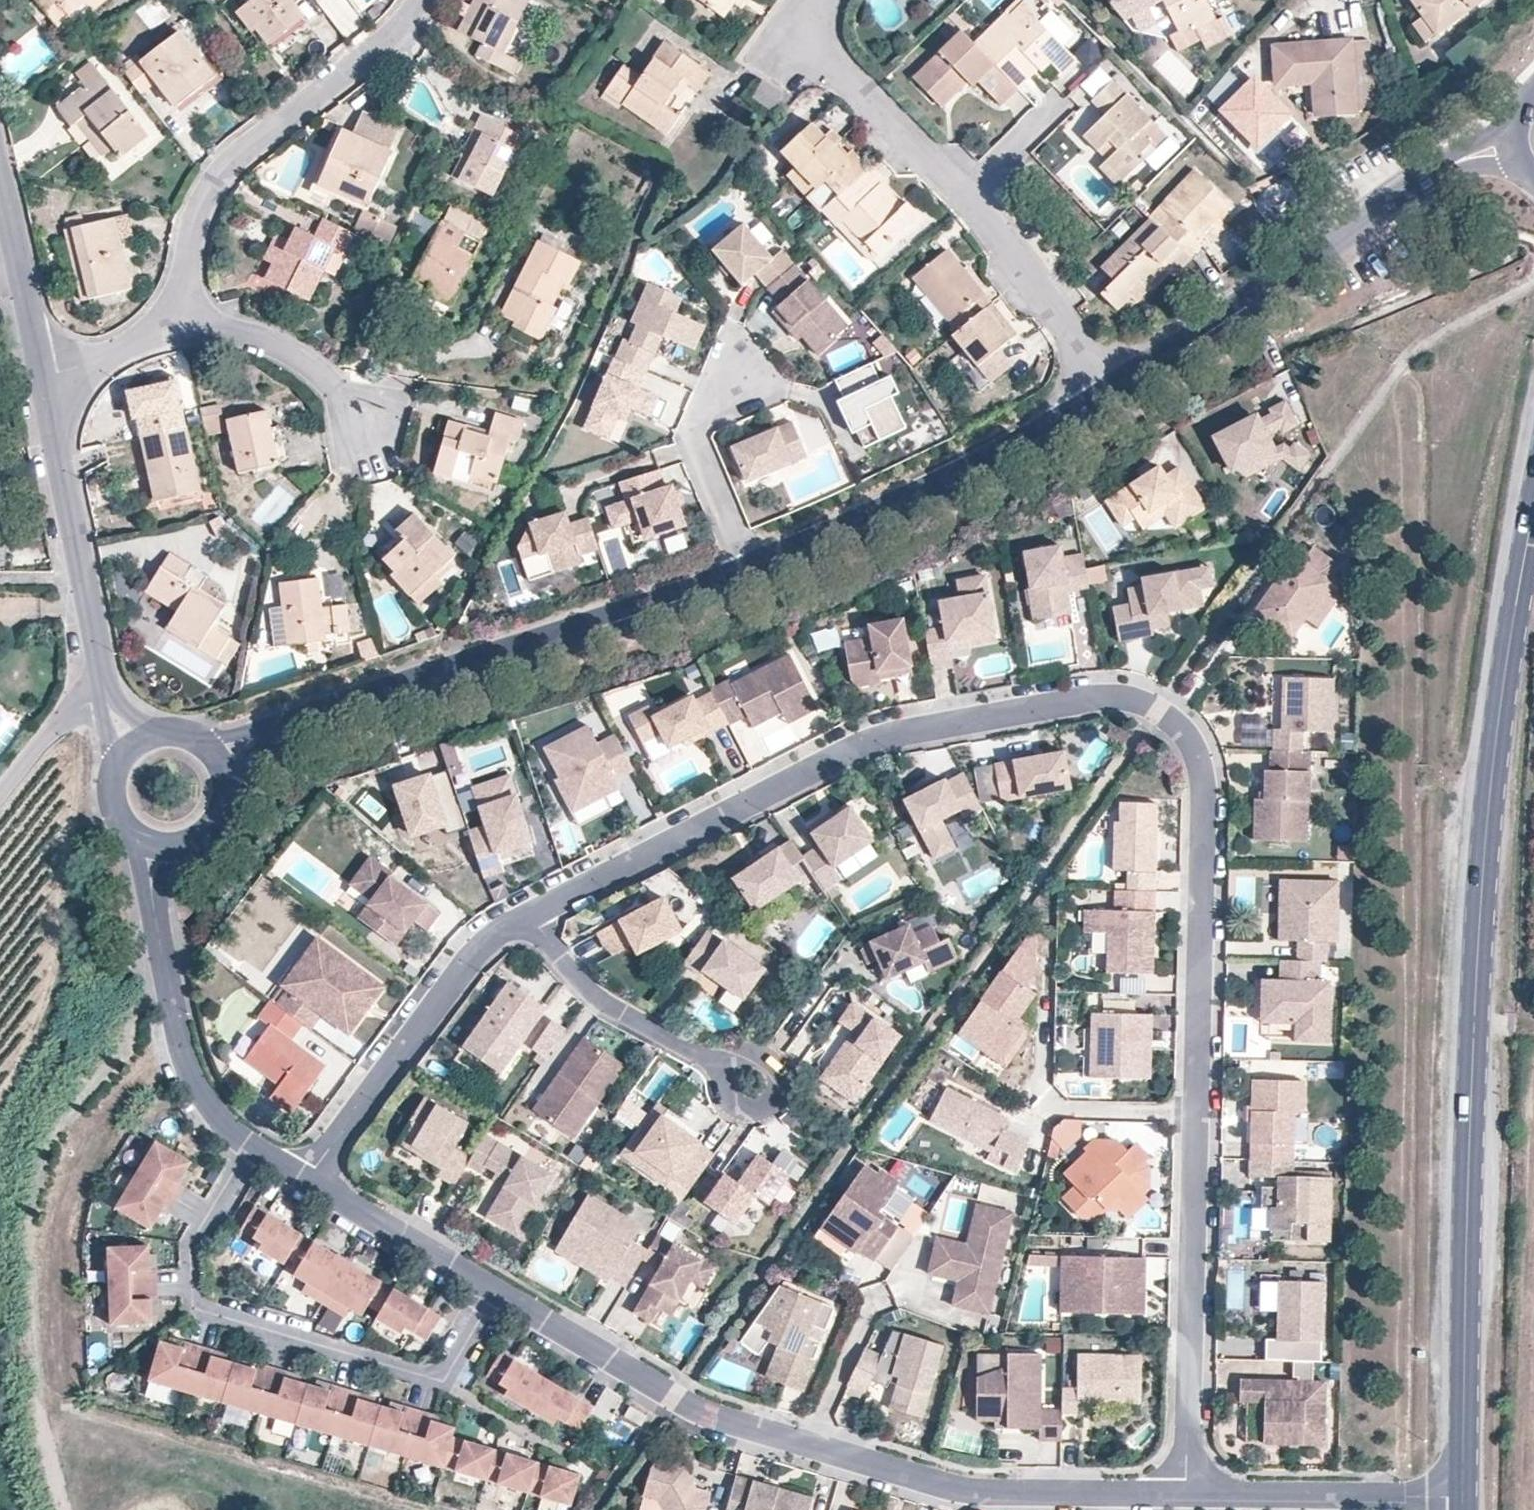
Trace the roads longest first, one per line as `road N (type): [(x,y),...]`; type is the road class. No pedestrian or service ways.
road 1 (residential): [(1197,1113),(1201,784),(1179,729),(1133,699),(1083,697),(870,739),(531,912)]
road 2 (tertiary): [(1463,1496),(1470,1095),(1488,818),(1533,514)]
road 3 (residential): [(216,759),(284,725),(749,571)]
road 4 (residential): [(248,1146),(192,1242),(197,1299),(209,1310),(443,1381),(494,1290)]
road 5 (residential): [(1101,393),(970,203),(816,39),(823,0)]
road 6 (residential): [(154,332),(178,299),(196,214),(228,164),(399,27),(419,0)]
road 7 (residential): [(1101,393),(1446,168)]
road 8 (residential): [(749,571),(1101,393)]
road 9 (track): [(0,1088),(46,998),(78,742),(69,714)]
road 10 (residential): [(1186,1495),(966,1494),(805,1445)]
road 11 (residential): [(1186,1495),(1197,1113)]
road 12 (residential): [(531,912),(492,933),(308,1179)]
road 13 (residential): [(805,1445),(711,1417),(494,1290)]
road 14 (residential): [(104,702),(41,374)]
road 15 (residential): [(248,1146),(209,1110),(179,1045),(146,884),(156,845)]
road 16 (residential): [(1463,1496),(1186,1495)]
road 17 (residential): [(531,912),(546,944),(593,999),(725,1074)]
road 18 (residential): [(366,435),(335,388),(283,347),(215,327),(154,332)]
road 19 (residential): [(494,1290),(308,1179)]
road 20 (residential): [(730,380),(691,436),(749,571)]
road 21 (residential): [(41,374),(0,199)]
road 22 (residential): [(872,1300),(805,1445)]
road 23 (residential): [(725,1074),(728,1101),(739,1109),(766,1106),(775,1095),(771,1068),(760,1060),(734,1063)]
road 24 (residential): [(1052,1108),(1197,1113)]
road 25 (residential): [(0,790),(59,721),(104,702)]
road 26 (residential): [(156,845),(192,840),(208,829),(224,795),(216,759)]
road 27 (residential): [(130,744),(110,775),(114,811),(156,845)]
road 28 (residential): [(41,374),(154,332)]

